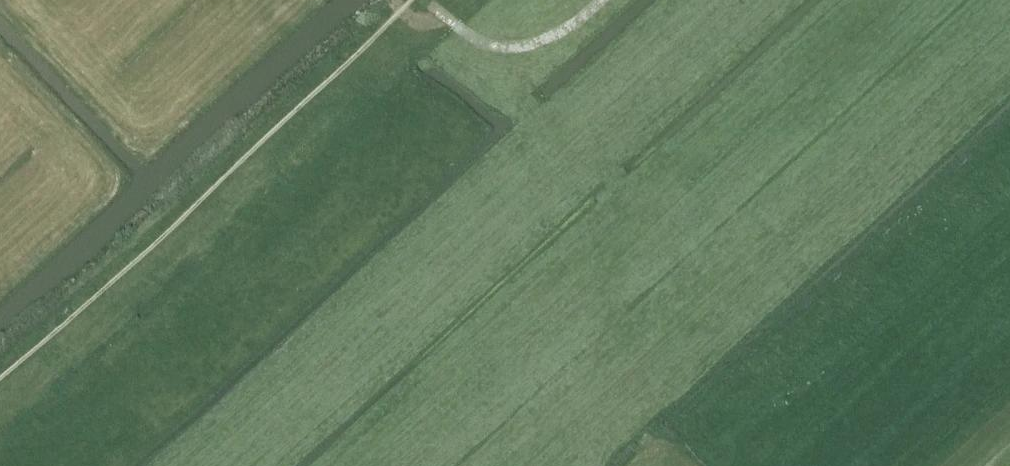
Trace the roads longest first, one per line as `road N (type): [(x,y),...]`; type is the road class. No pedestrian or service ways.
road 1 (track): [(350,465),(618,230),(624,210),(619,188),(493,80),(463,37)]
road 2 (track): [(390,0),(500,51),(545,42),(603,0)]

